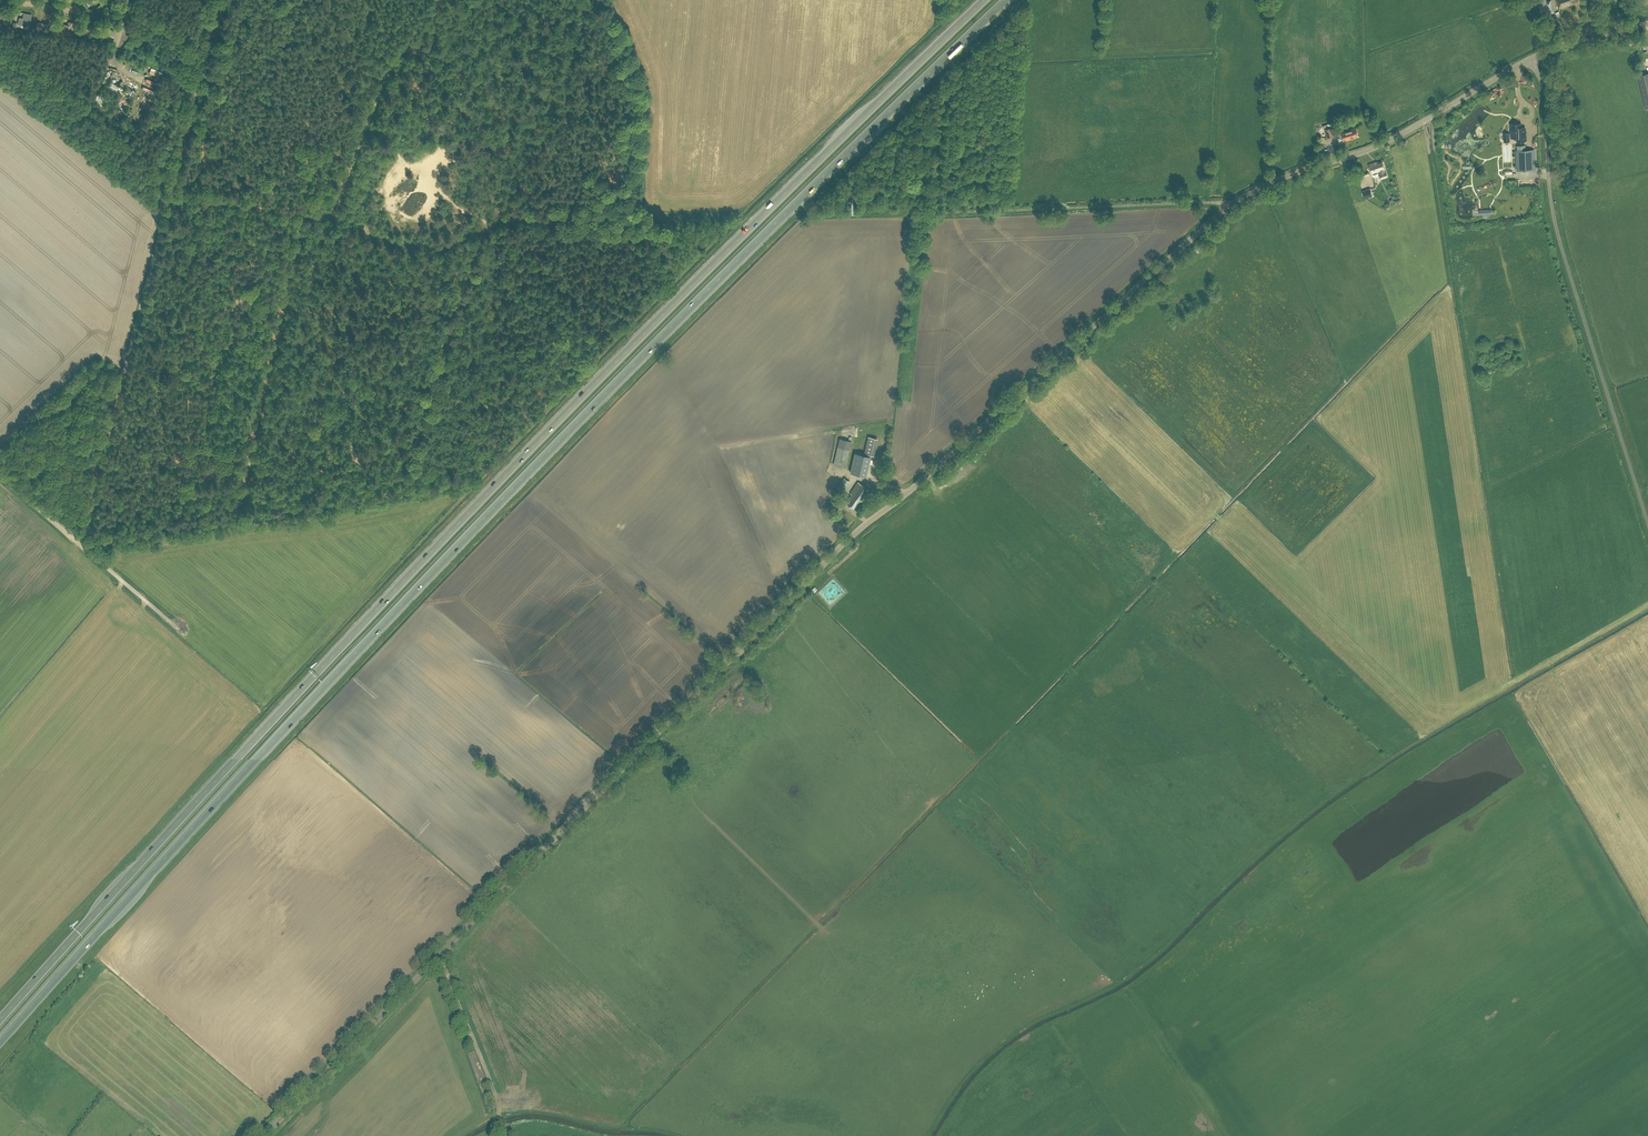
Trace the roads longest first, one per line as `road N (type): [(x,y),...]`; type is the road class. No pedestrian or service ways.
road 1 (trunk): [(0,1043),(530,470),(1005,0)]
road 2 (trunk): [(984,0),(523,456),(0,1020)]
road 3 (tertiary): [(264,1135),(849,538),(1228,205)]
road 4 (track): [(611,2),(643,84),(643,211),(509,220),(449,244),(398,242),(333,216),(397,49),(429,47),(442,0)]
road 5 (unclassified): [(1647,520),(1559,236),(1545,92),(1531,58)]
road 6 (tertiary): [(1228,205),(1261,185),(1400,135),(1531,58)]
road 7 (track): [(305,213),(238,518)]
road 8 (unclassified): [(1228,205),(918,212)]
road 9 (track): [(484,228),(406,472)]
road 10 (unclassified): [(178,629),(0,475)]
road 11 (track): [(222,0),(167,202)]
road 12 (track): [(440,956),(502,1126)]
road 13 (unclassified): [(167,202),(124,371)]
road 14 (track): [(83,539),(124,371)]
road 15 (track): [(168,199),(333,216)]

